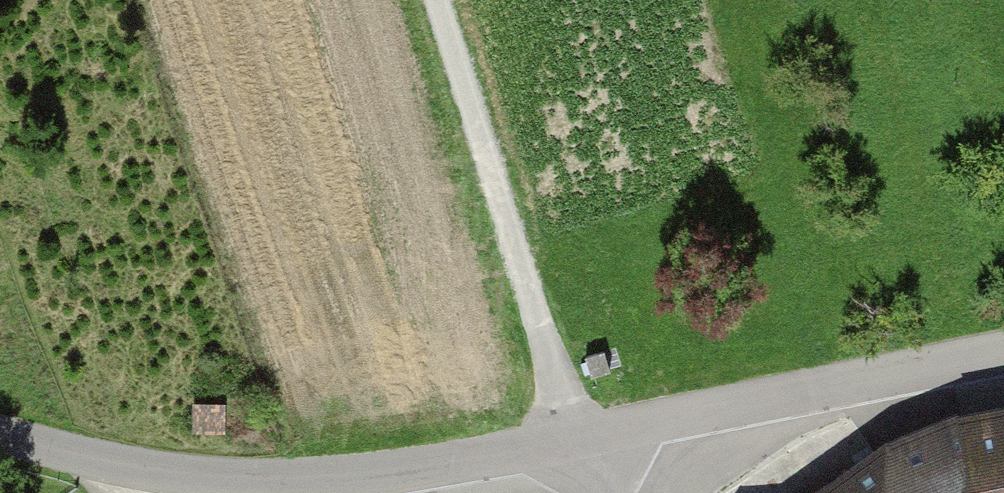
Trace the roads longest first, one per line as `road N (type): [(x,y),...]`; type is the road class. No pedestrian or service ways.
road 1 (unclassified): [(576,441),(288,486),(115,470),(0,436)]
road 2 (track): [(576,441),(459,0)]
road 3 (unclassified): [(1003,361),(576,441)]

